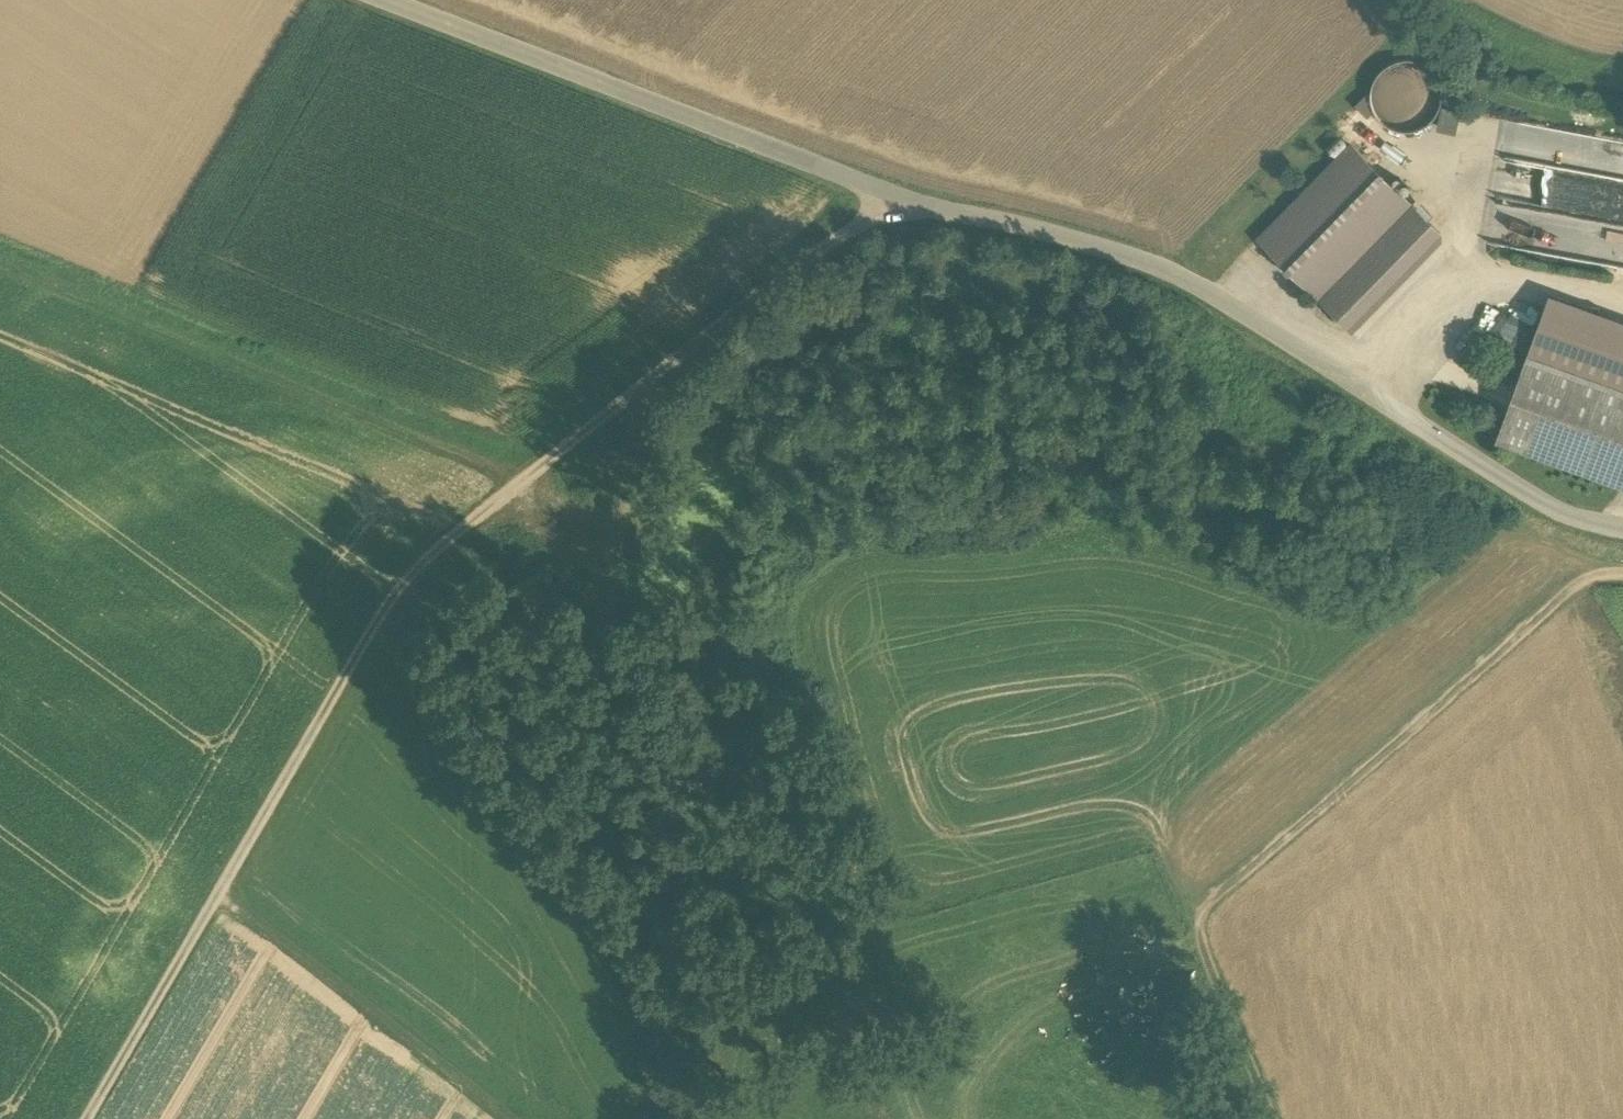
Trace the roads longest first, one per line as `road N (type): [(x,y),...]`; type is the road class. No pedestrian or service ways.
road 1 (unclassified): [(365,0),(889,209),(1151,269),(1567,523),(1622,539)]
road 2 (track): [(110,1118),(425,584),(542,491)]
road 3 (track): [(1272,1118),(1201,934),(1210,899),(1591,578)]
road 4 (track): [(542,491),(0,257)]
road 5 (track): [(542,491),(889,209)]
road 6 (track): [(441,1068),(234,910)]

